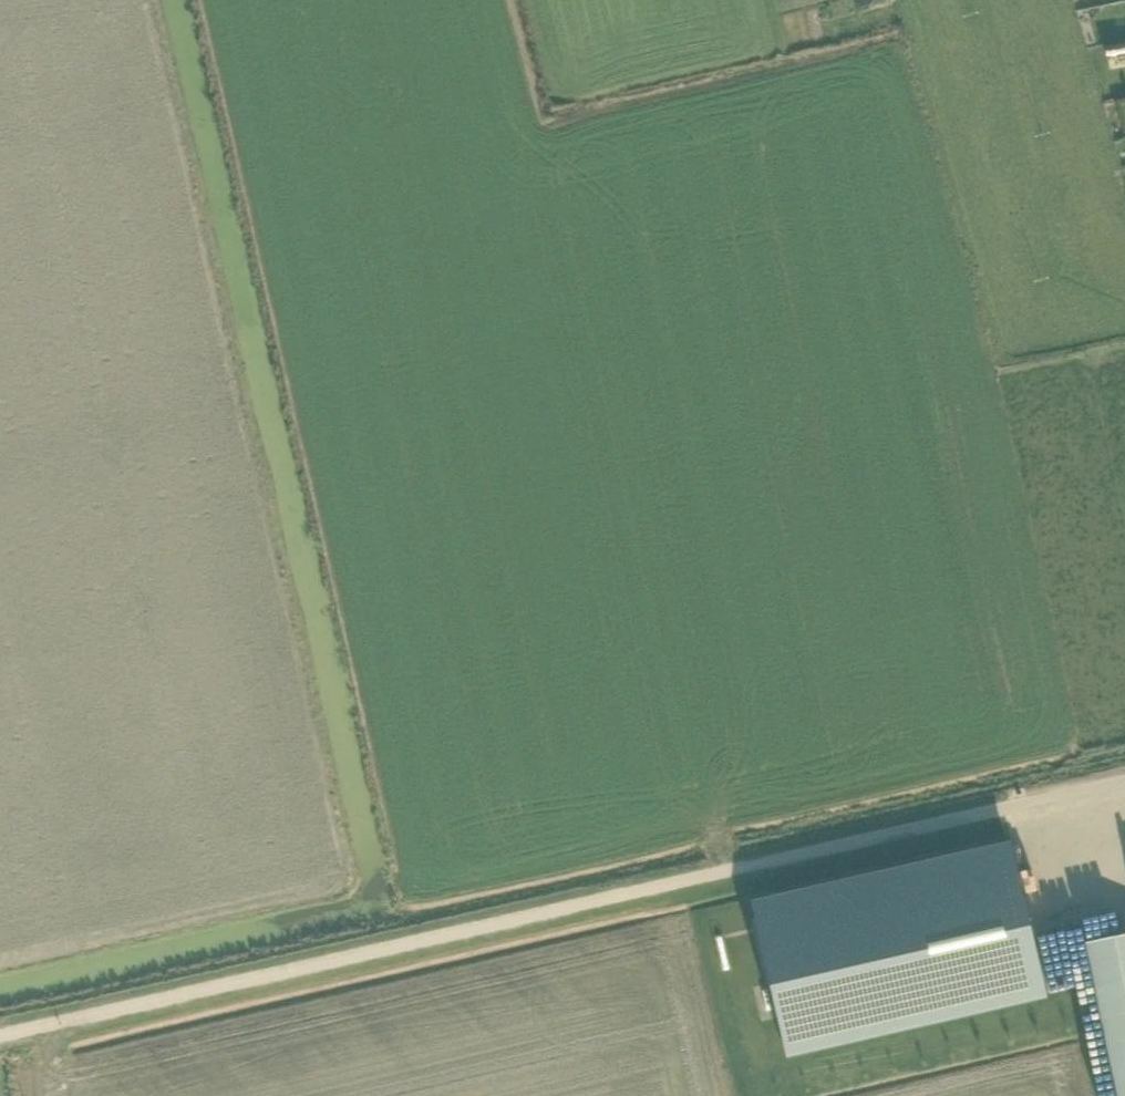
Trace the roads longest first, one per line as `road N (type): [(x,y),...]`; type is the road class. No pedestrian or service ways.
road 1 (unclassified): [(0,1034),(1124,780)]

